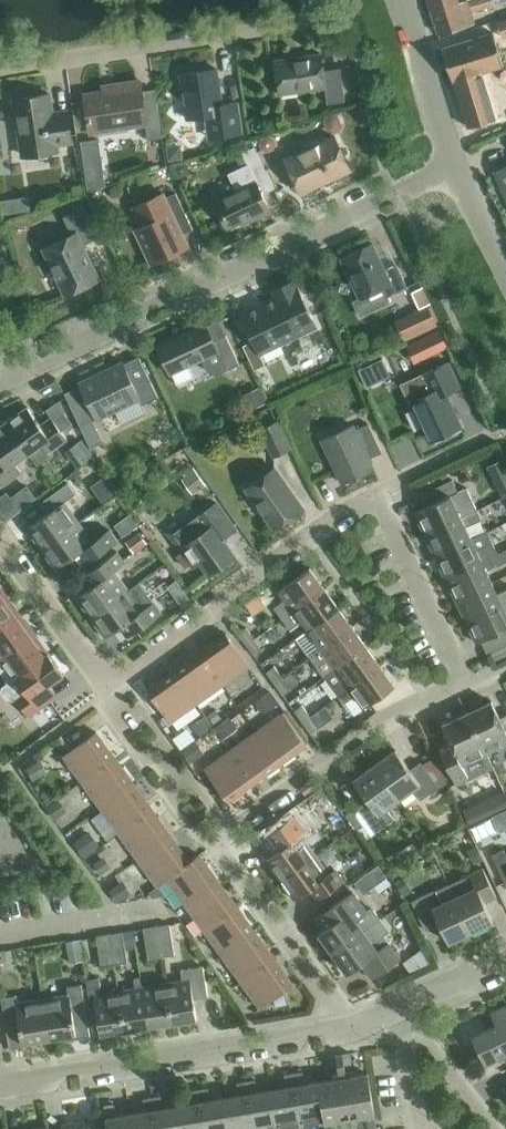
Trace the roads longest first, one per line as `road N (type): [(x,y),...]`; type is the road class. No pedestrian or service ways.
road 1 (residential): [(109,679),(359,502),(386,511),(459,663),(460,680),(380,725),(225,842)]
road 2 (residential): [(0,383),(457,165)]
road 3 (residential): [(0,1086),(348,1024)]
road 4 (residential): [(348,1024),(225,842)]
road 5 (residential): [(109,679),(94,670),(0,541)]
road 6 (residential): [(457,165),(403,0)]
road 7 (residential): [(498,1128),(436,1047),(410,1029)]

